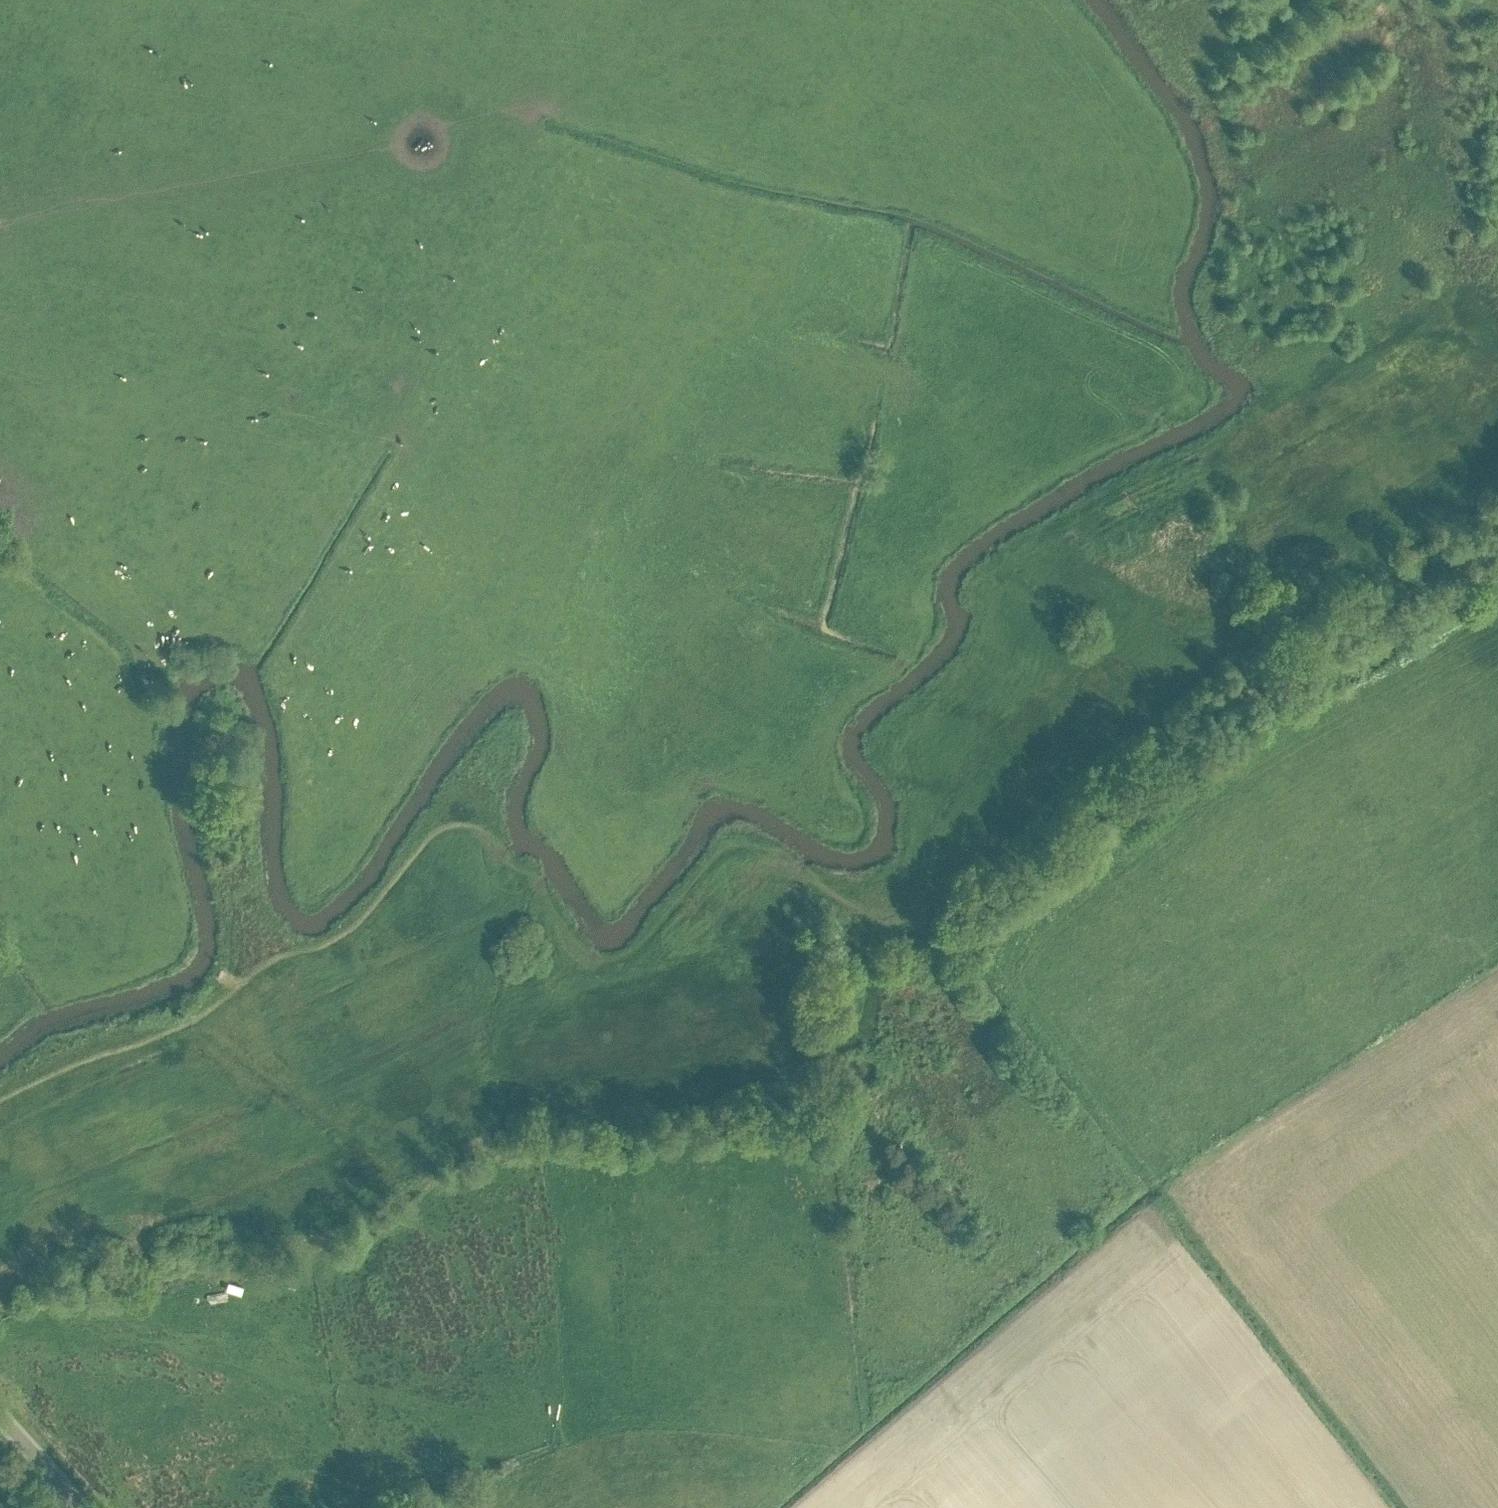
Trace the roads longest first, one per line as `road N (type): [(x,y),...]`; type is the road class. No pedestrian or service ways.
road 1 (tertiary): [(84,1507),(0,1413)]

